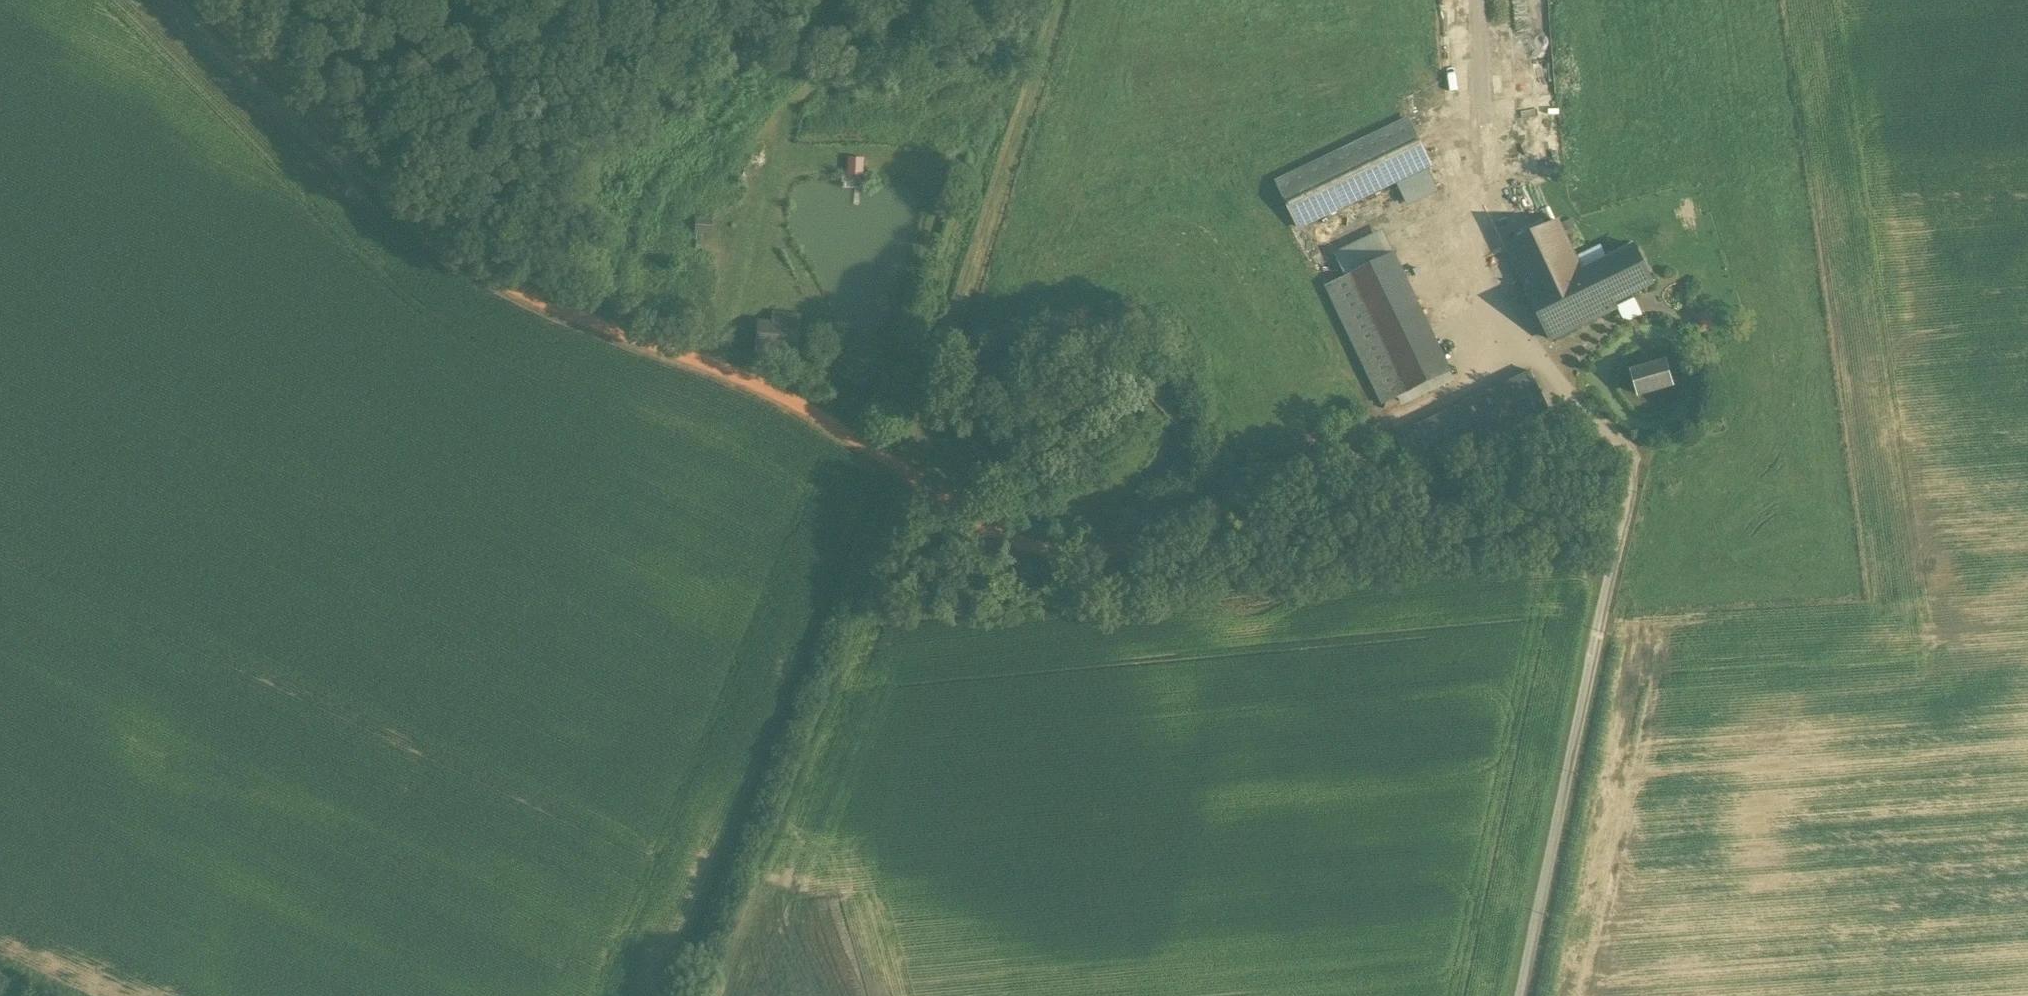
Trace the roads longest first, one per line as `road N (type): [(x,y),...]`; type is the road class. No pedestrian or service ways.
road 1 (track): [(1533,356),(1134,544),(1041,549),(803,409),(511,289),(444,244),(199,0)]
road 2 (track): [(1060,0),(909,474)]

